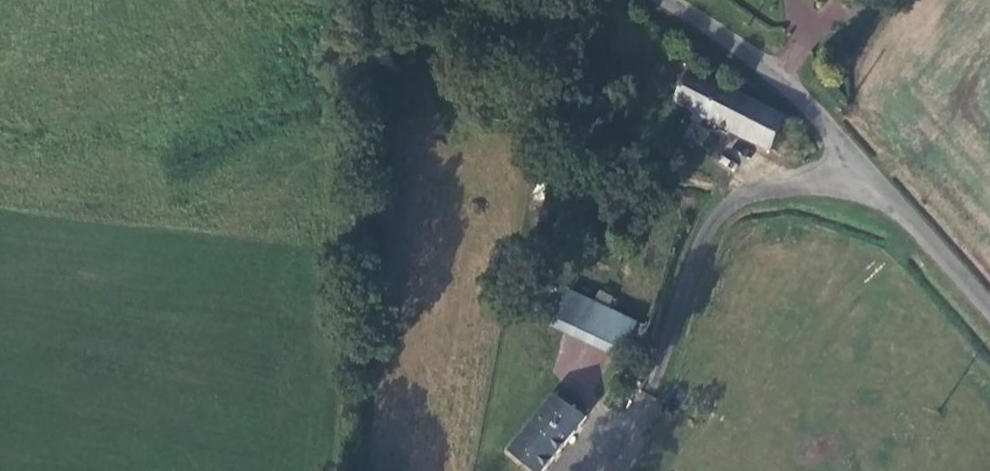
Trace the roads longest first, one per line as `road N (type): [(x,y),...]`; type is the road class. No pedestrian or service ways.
road 1 (unclassified): [(989,298),(827,113),(761,52),(685,0)]

